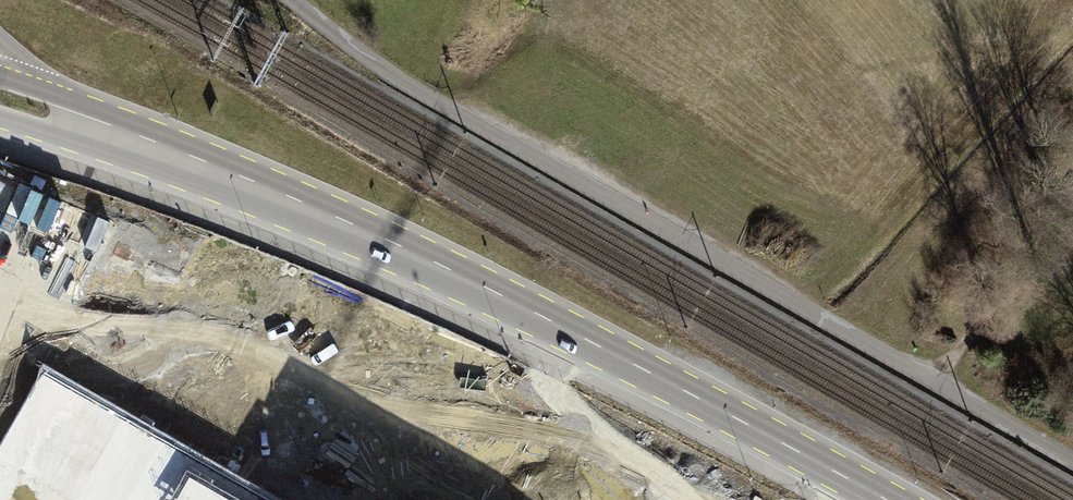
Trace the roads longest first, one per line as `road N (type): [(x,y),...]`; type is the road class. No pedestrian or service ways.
road 1 (residential): [(294,0),(409,88),(1072,470)]
road 2 (primary): [(116,132),(503,302),(889,499)]
road 3 (primary): [(116,132),(43,86),(0,73)]
road 4 (track): [(924,384),(1001,290)]

